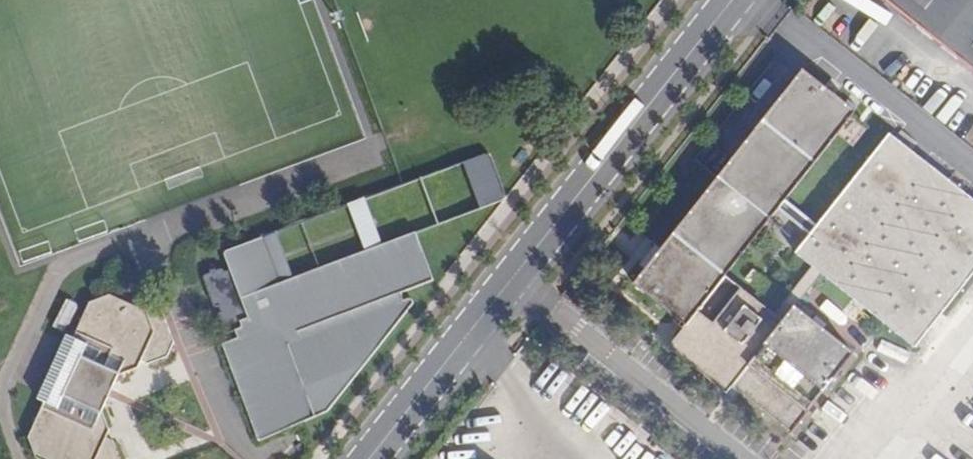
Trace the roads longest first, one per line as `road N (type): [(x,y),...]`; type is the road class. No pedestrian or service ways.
road 1 (residential): [(368,458),(728,0)]

